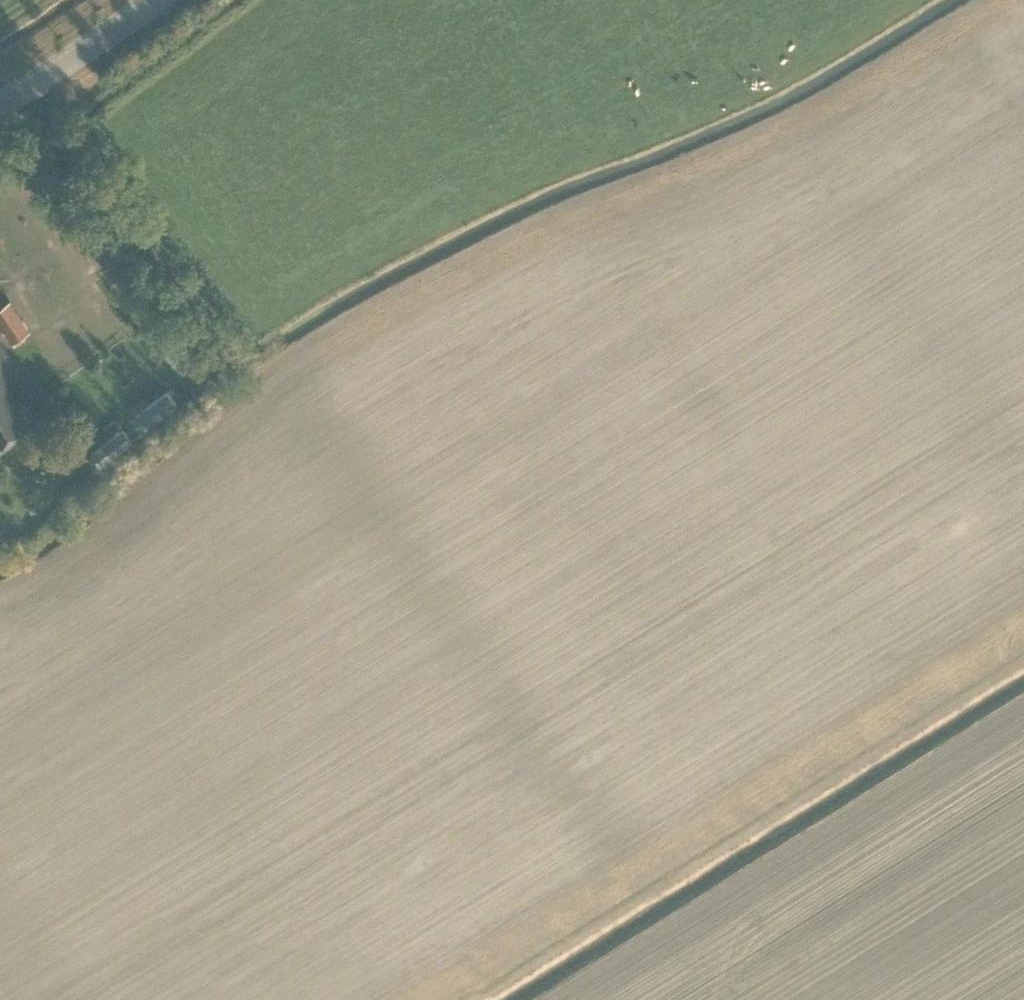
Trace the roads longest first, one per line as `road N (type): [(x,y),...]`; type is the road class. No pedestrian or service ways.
road 1 (tertiary): [(0,104),(149,0)]

